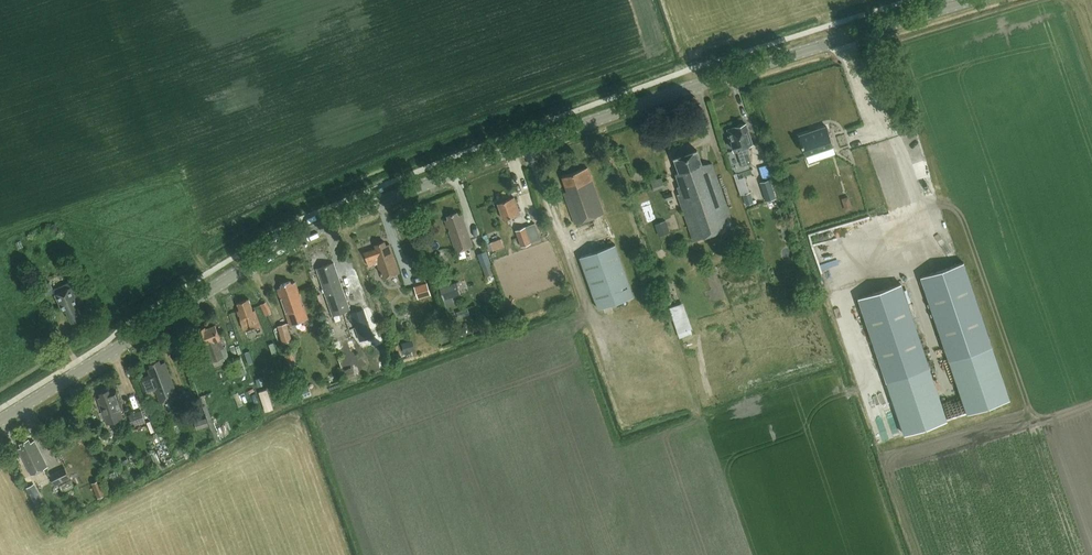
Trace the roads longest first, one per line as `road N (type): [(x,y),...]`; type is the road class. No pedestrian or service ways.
road 1 (tertiary): [(0,420),(302,237),(528,146),(971,0)]
road 2 (track): [(570,261),(596,320),(645,330),(670,347),(745,554)]

